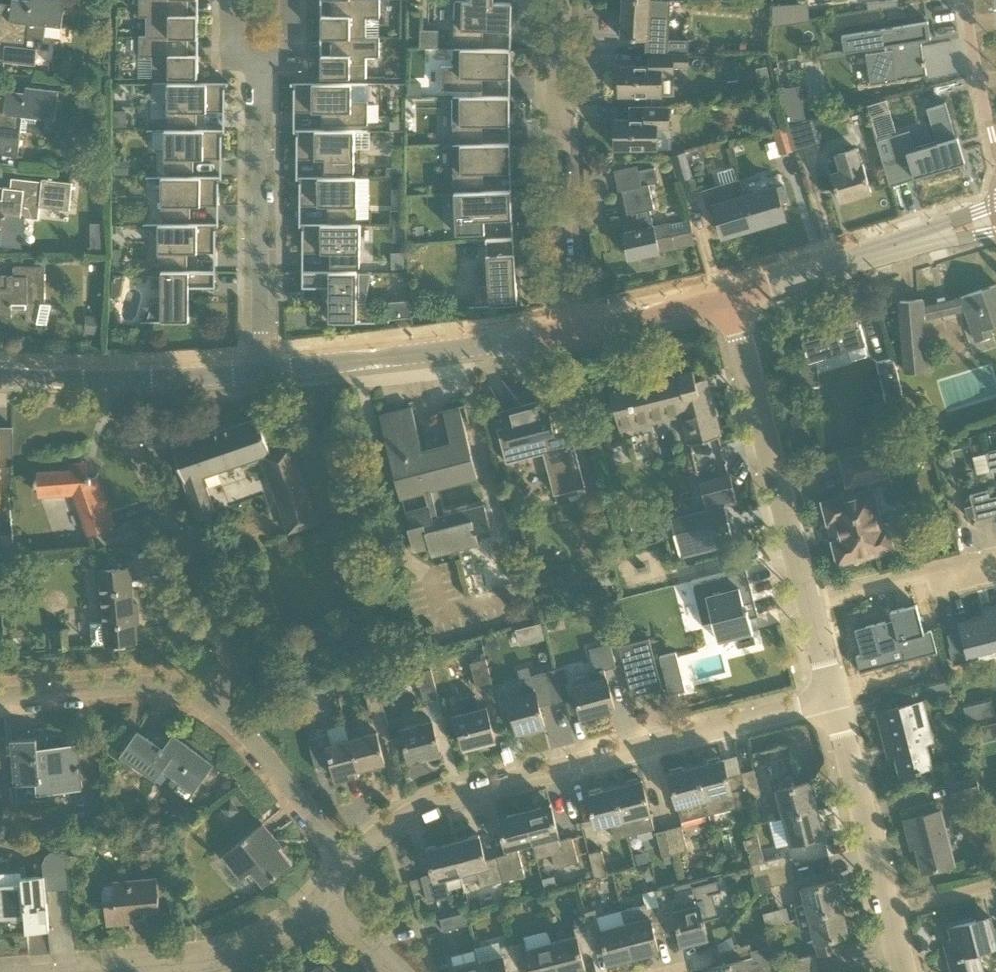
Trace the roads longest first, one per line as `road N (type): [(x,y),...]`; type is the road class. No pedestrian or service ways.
road 1 (residential): [(833,700),(427,808),(384,832),(350,866)]
road 2 (residential): [(573,330),(565,0)]
road 3 (residential): [(730,297),(810,602)]
road 4 (residential): [(262,368),(573,330)]
road 5 (residential): [(262,368),(261,81)]
road 6 (residential): [(730,297),(995,219)]
road 7 (residential): [(0,380),(262,368)]
road 8 (residential): [(323,903),(225,959),(87,971)]
road 9 (residential): [(350,866),(202,703)]
road 10 (residential): [(833,700),(889,912)]
road 11 (residential): [(202,703),(111,683),(0,697)]
road 12 (residential): [(810,602),(957,564),(995,566)]
road 13 (residential): [(573,330),(730,297)]

